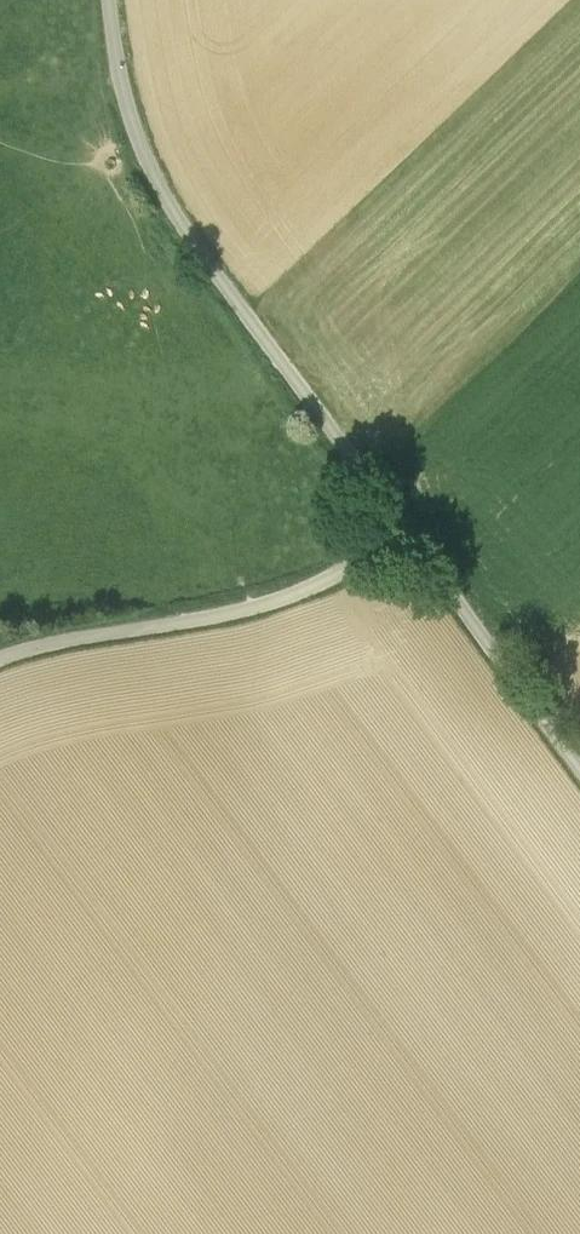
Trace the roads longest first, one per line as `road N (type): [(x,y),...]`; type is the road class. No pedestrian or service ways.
road 1 (unclassified): [(403,527),(171,206),(126,102),(109,0)]
road 2 (unclassified): [(0,658),(76,636),(260,604),(322,582),(403,527)]
road 3 (unclassified): [(579,766),(403,527)]

